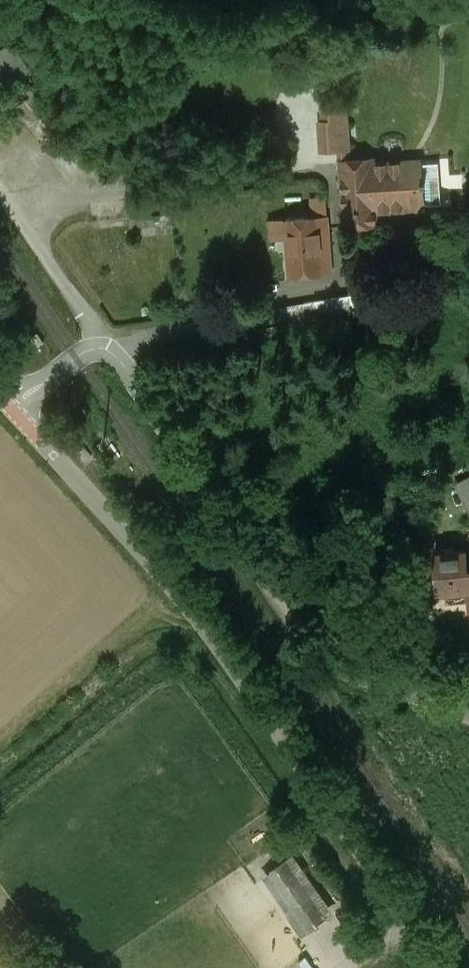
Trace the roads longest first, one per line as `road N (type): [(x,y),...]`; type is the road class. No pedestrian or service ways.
road 1 (unclassified): [(11,409),(205,627),(444,967)]
road 2 (unclassified): [(468,717),(359,679),(311,646),(108,350)]
road 3 (unclassified): [(108,350),(13,213)]

